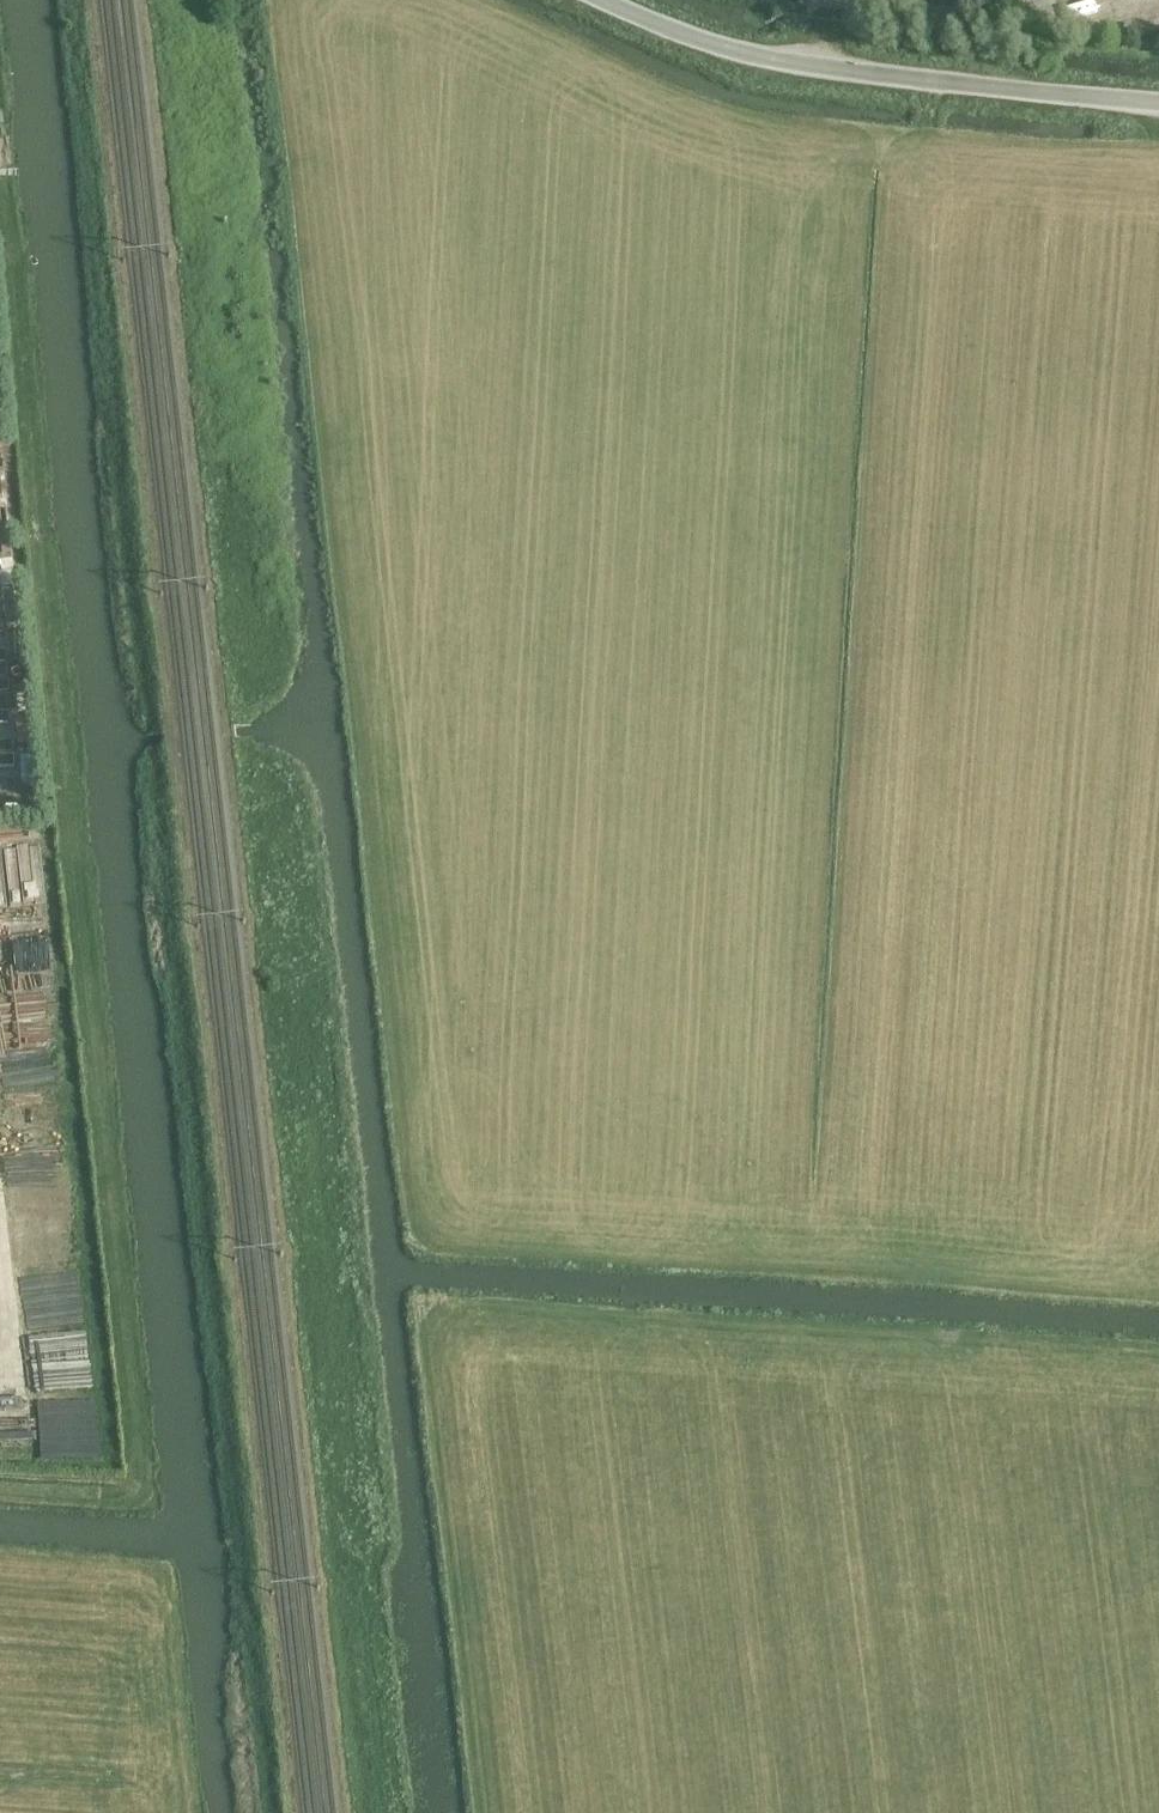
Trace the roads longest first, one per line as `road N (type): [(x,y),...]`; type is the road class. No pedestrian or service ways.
road 1 (unclassified): [(596,0),(709,61),(788,82),(956,104),(1158,113)]

